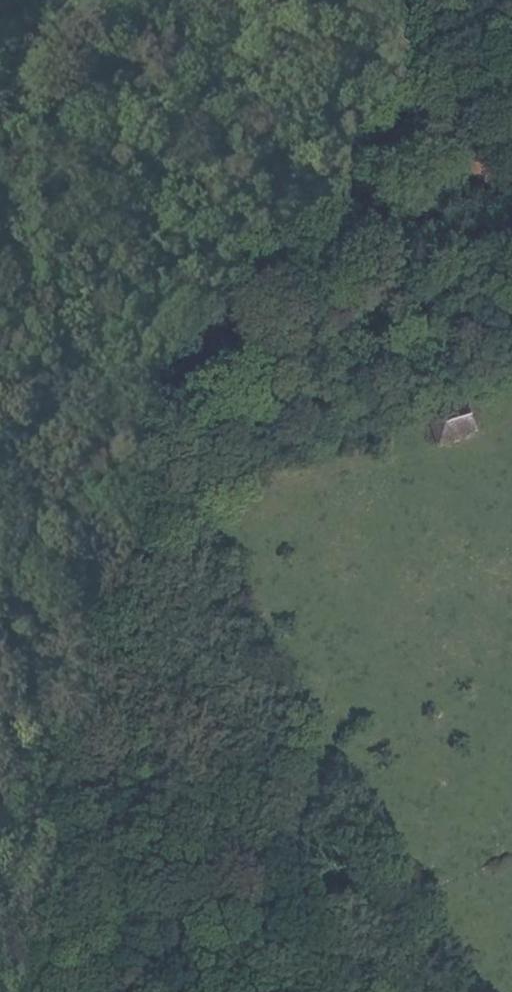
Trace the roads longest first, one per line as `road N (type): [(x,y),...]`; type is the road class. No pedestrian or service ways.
road 1 (track): [(511,164),(139,386),(86,464),(0,638)]

